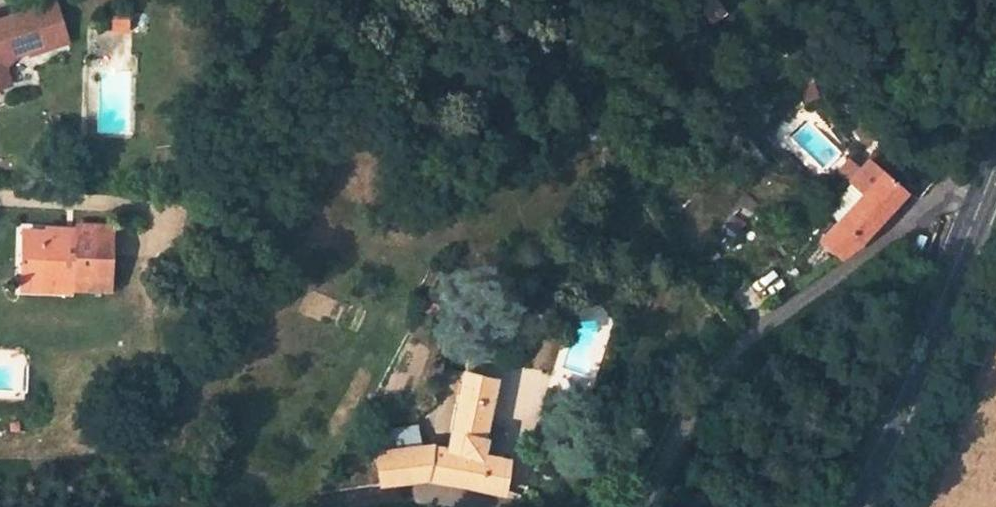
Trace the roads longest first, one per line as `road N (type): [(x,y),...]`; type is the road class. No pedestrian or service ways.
road 1 (unclassified): [(638,506),(724,379),(935,196),(988,183)]
road 2 (primary): [(843,506),(889,431),(988,183)]
road 3 (unclassified): [(314,506),(441,497),(470,506)]

